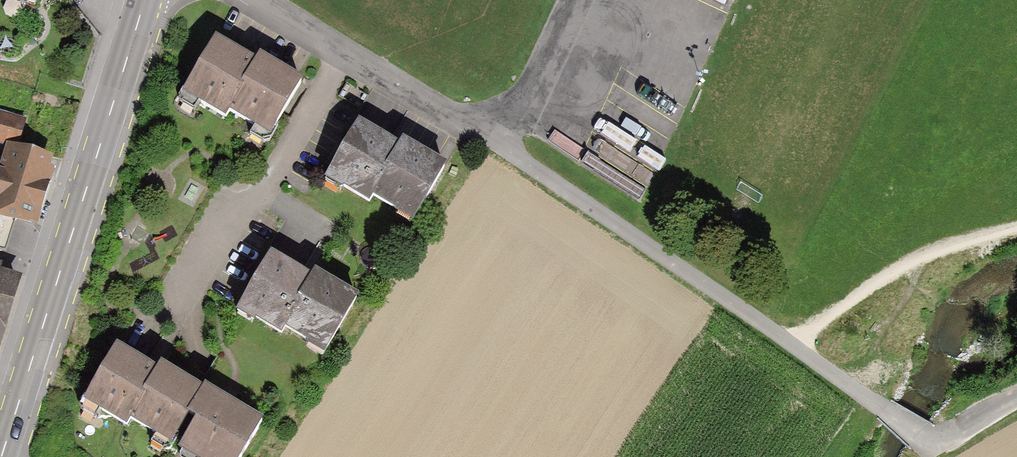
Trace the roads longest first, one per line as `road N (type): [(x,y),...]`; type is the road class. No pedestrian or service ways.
road 1 (residential): [(264,0),(505,148),(923,438),(940,440),(1016,395)]
road 2 (secondary): [(0,451),(142,0)]
road 3 (track): [(794,348),(815,324),(937,245),(1016,226)]

